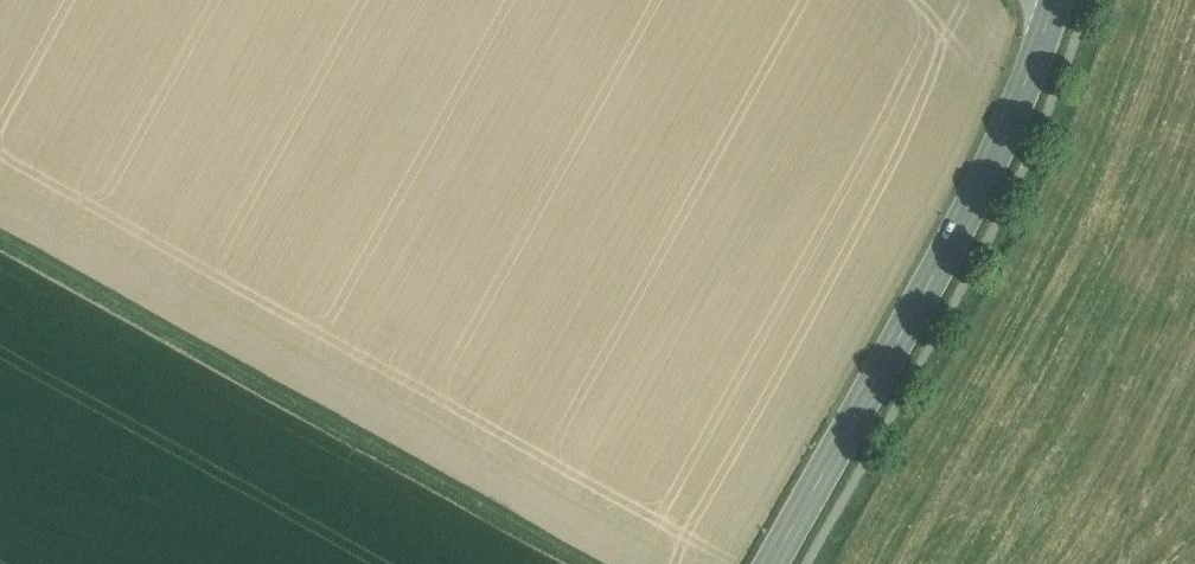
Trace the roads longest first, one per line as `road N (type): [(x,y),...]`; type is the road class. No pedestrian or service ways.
road 1 (track): [(584,563),(0,239)]
road 2 (secondary): [(774,563),(993,164),(1051,0)]

